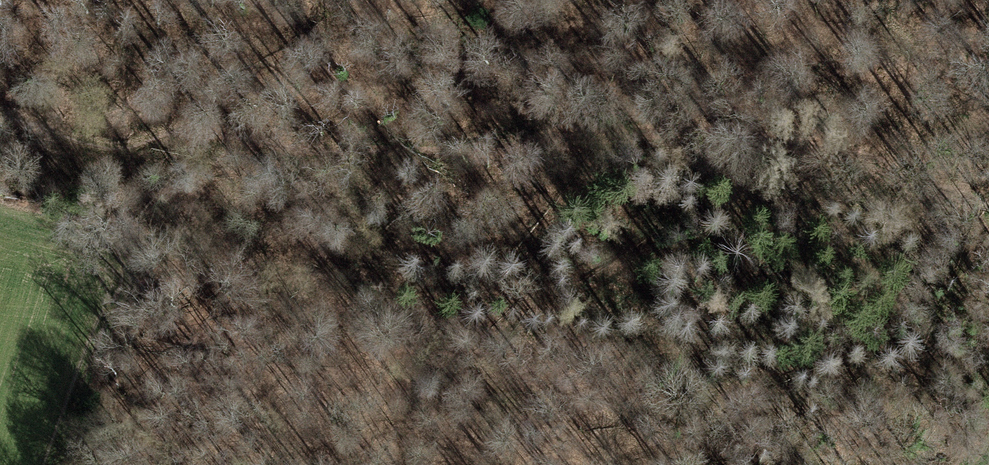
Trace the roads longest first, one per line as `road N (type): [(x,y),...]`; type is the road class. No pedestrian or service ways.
road 1 (track): [(988,218),(774,137),(660,131),(390,150),(191,129),(135,142),(0,113)]
road 2 (track): [(0,217),(137,255),(52,464)]

